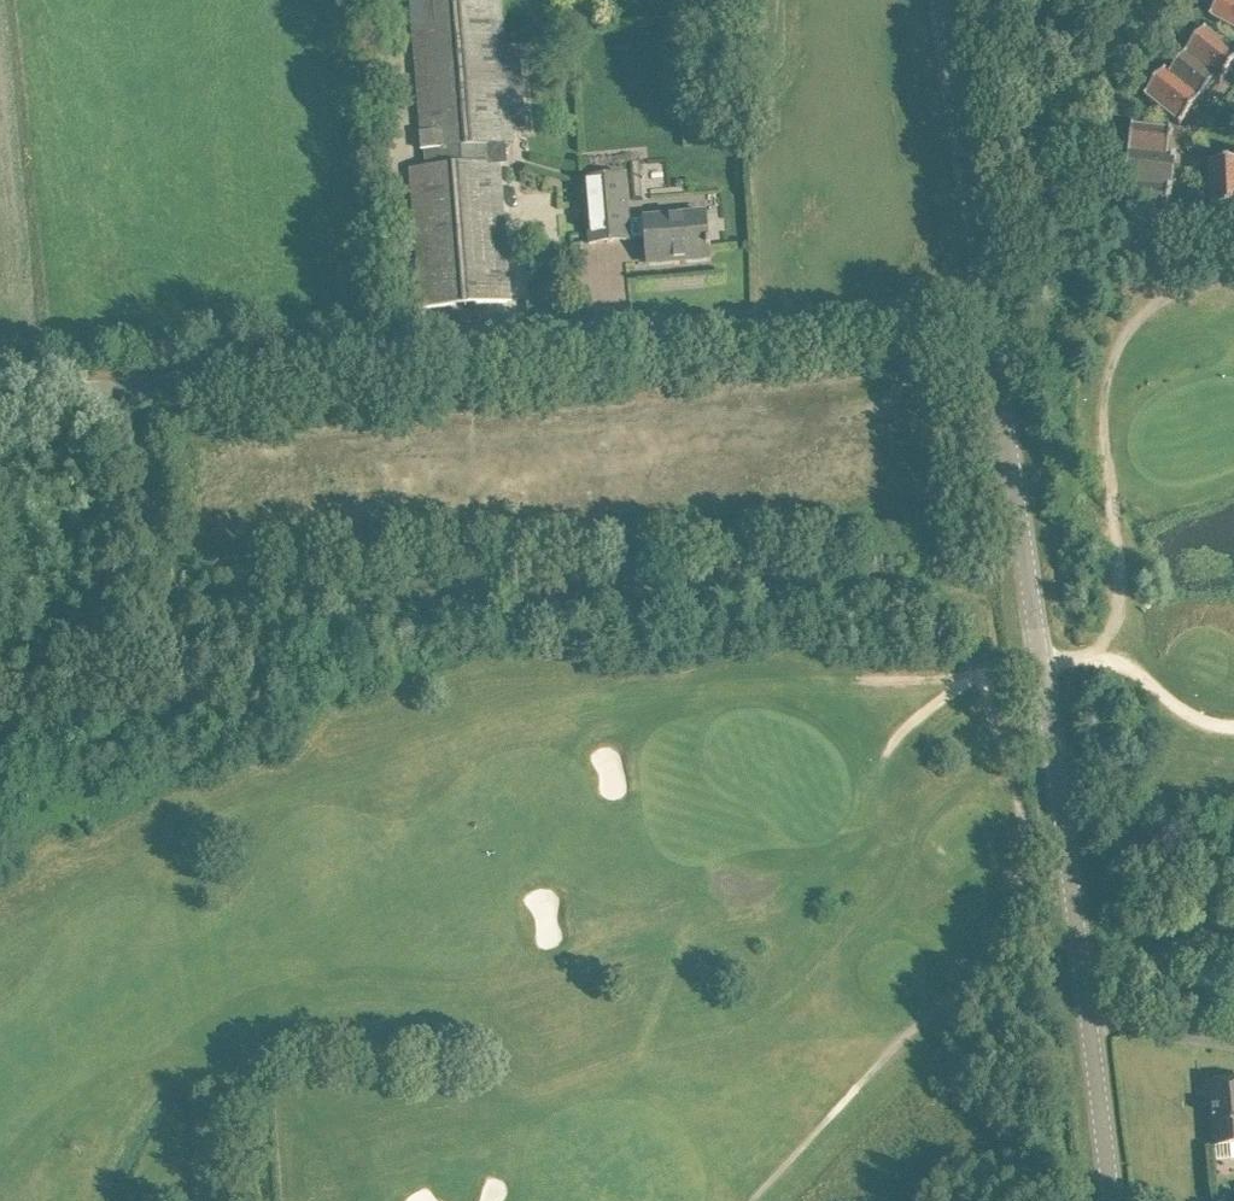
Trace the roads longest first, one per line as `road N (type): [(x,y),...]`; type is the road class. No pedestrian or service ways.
road 1 (unclassified): [(987,308),(0,396)]
road 2 (unclassified): [(1111,1200),(1043,650),(987,308)]
road 3 (unclassified): [(987,308),(935,0)]

